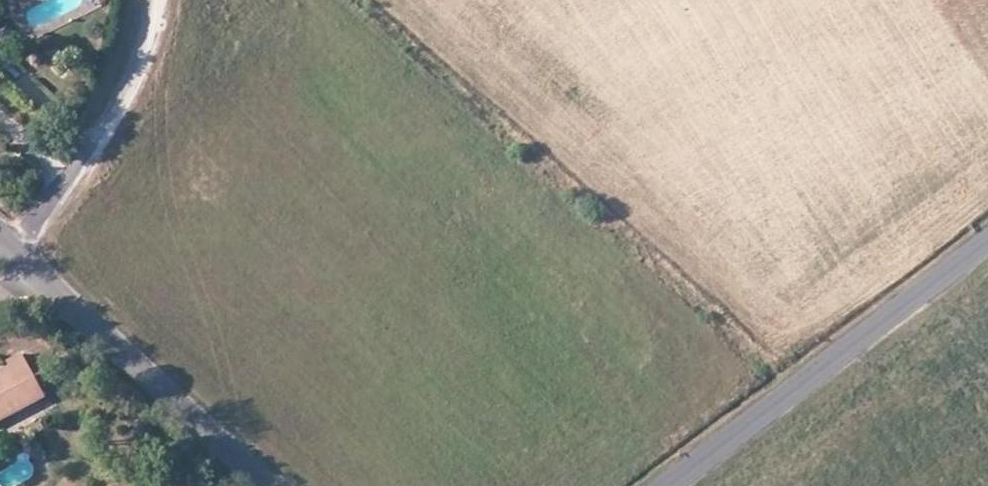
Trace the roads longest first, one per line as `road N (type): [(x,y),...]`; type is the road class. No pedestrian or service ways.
road 1 (tertiary): [(669,485),(987,239)]
road 2 (tertiary): [(267,485),(25,268)]
road 3 (residential): [(8,251),(101,130),(136,60),(148,0)]

